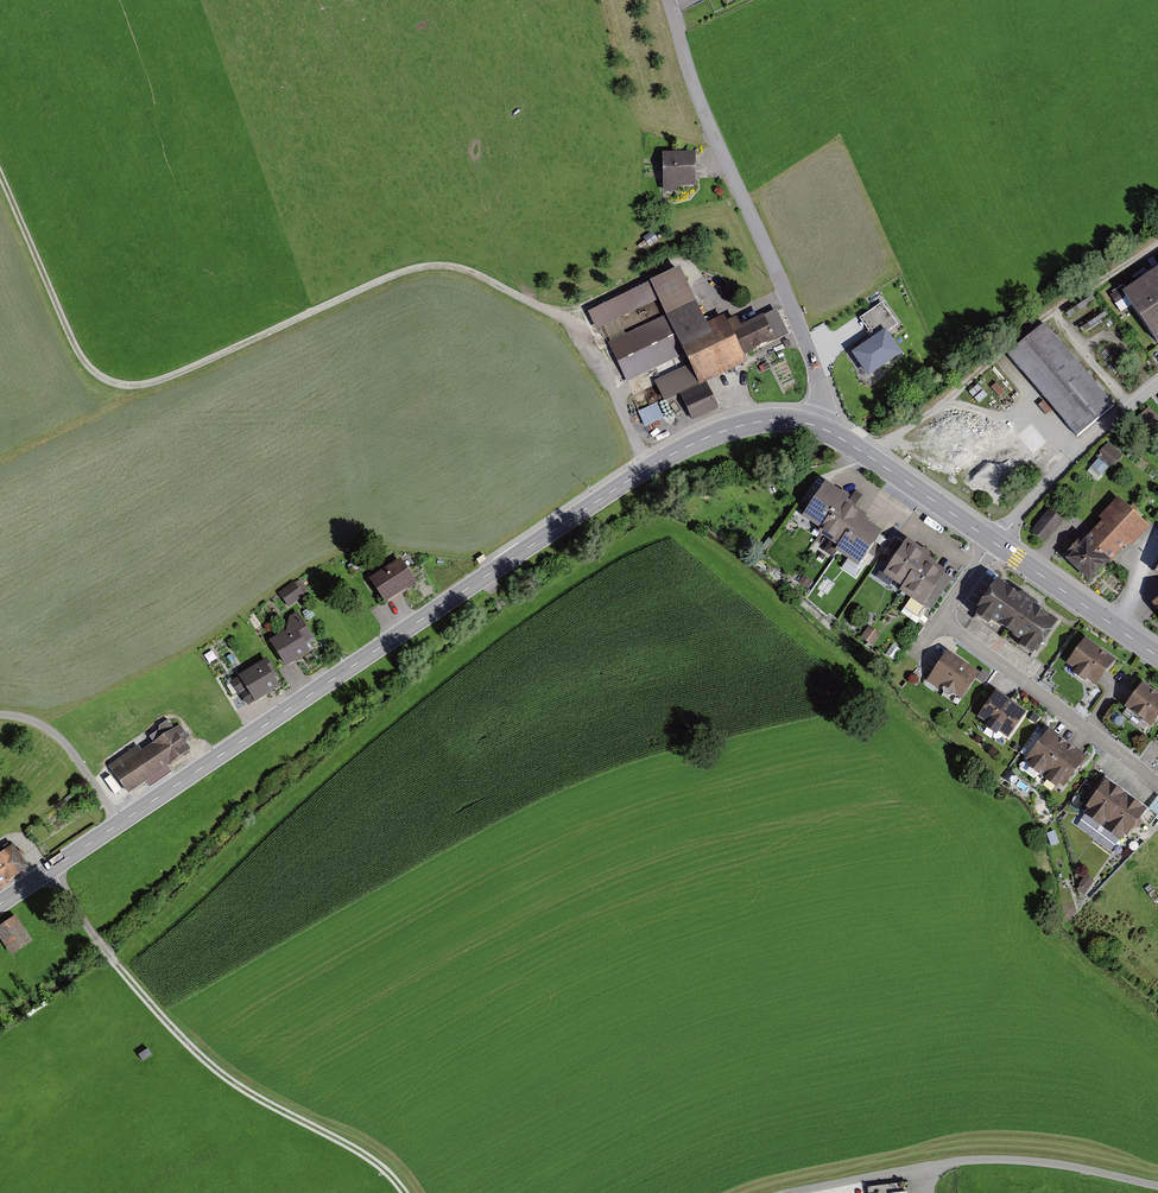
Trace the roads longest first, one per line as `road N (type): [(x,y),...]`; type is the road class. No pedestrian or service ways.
road 1 (track): [(651,466),(566,316),(446,267),(388,277),(157,382),(109,382),(78,352),(0,175)]
road 2 (tertiary): [(815,426),(746,424),(651,466),(51,869)]
road 3 (unclassified): [(51,869),(111,958),(231,1085),(367,1156),(401,1192)]
road 4 (residential): [(669,0),(703,111),(814,366),(821,409),(815,426)]
road 5 (unclassified): [(785,1192),(994,1159),(1157,1186)]
road 6 (track): [(1157,244),(1008,347),(870,457)]
road 7 (residential): [(1157,784),(940,619)]
road 8 (residential): [(1157,384),(1101,430),(994,543)]
road 9 (tertiary): [(994,543),(815,426)]
road 10 (tertiary): [(1157,657),(994,543)]

